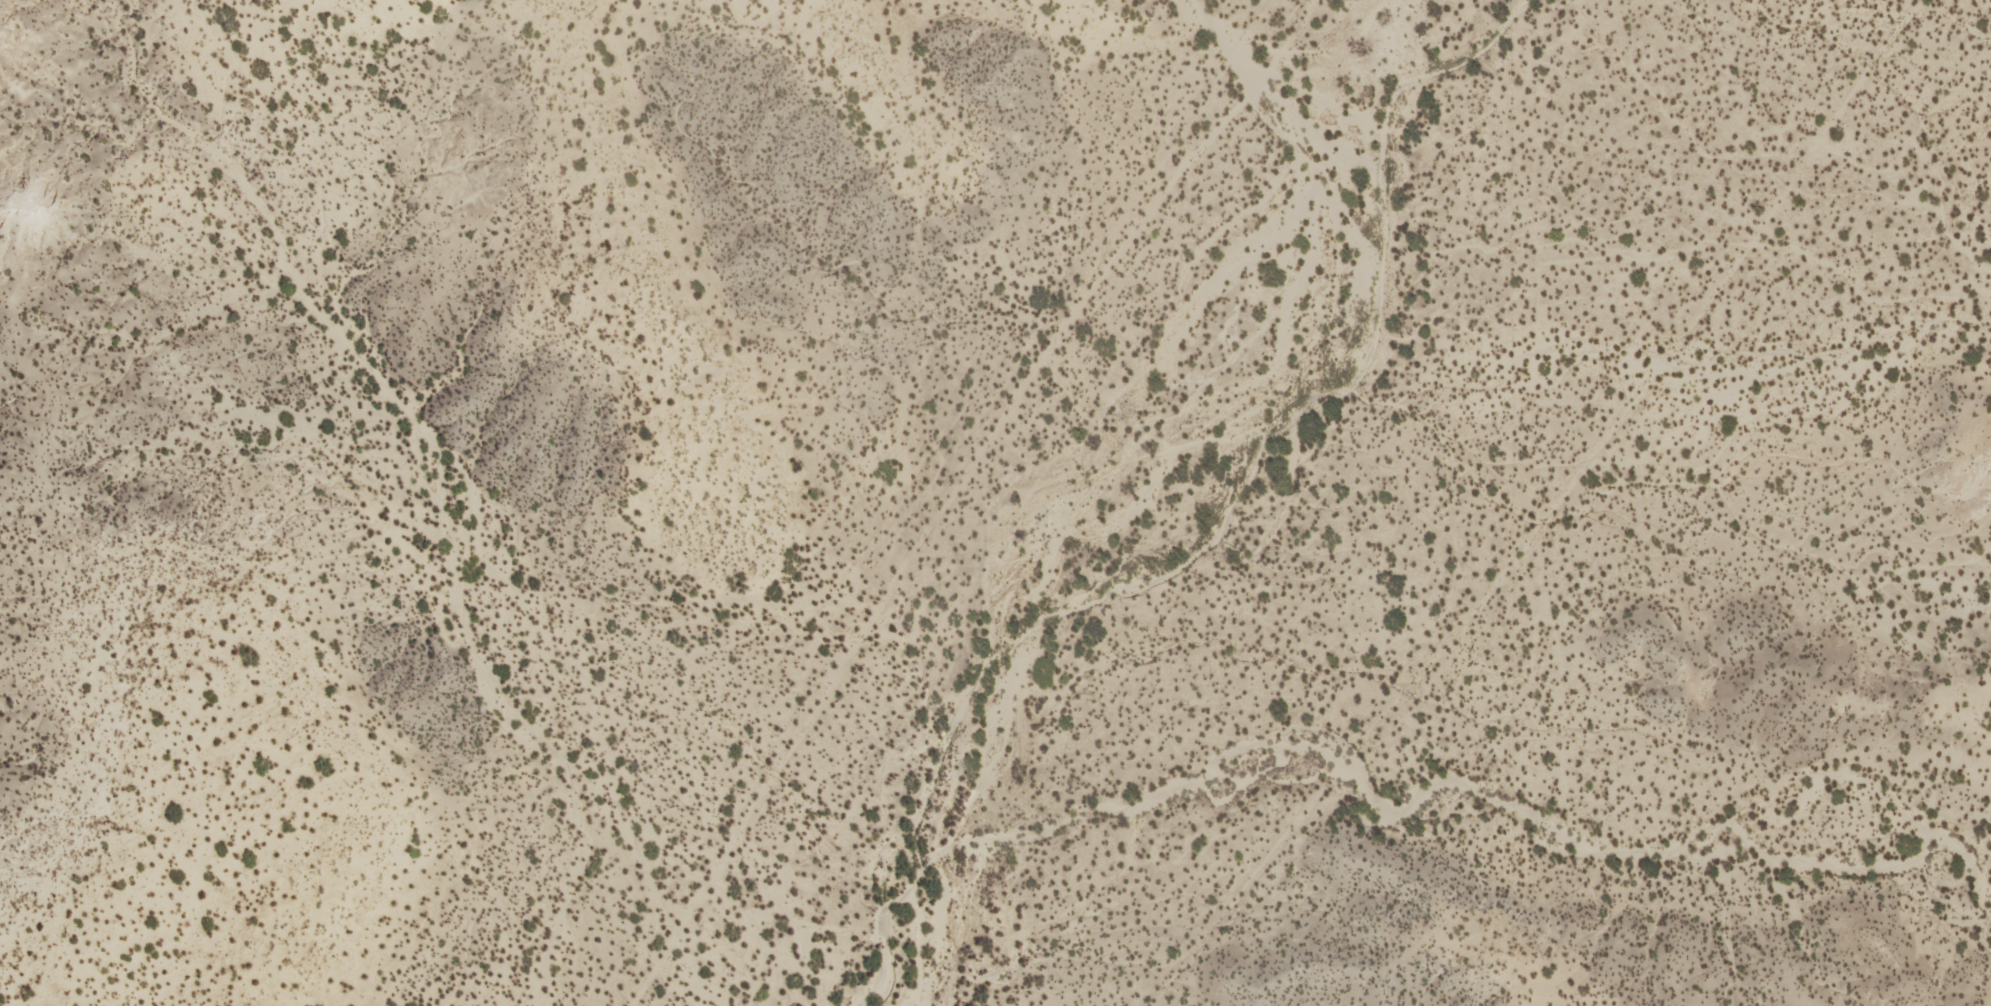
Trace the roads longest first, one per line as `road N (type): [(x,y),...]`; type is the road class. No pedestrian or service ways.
road 1 (track): [(1963,0),(1881,155),(1607,580),(1275,1005)]
road 2 (track): [(1286,0),(896,670),(673,1005)]

